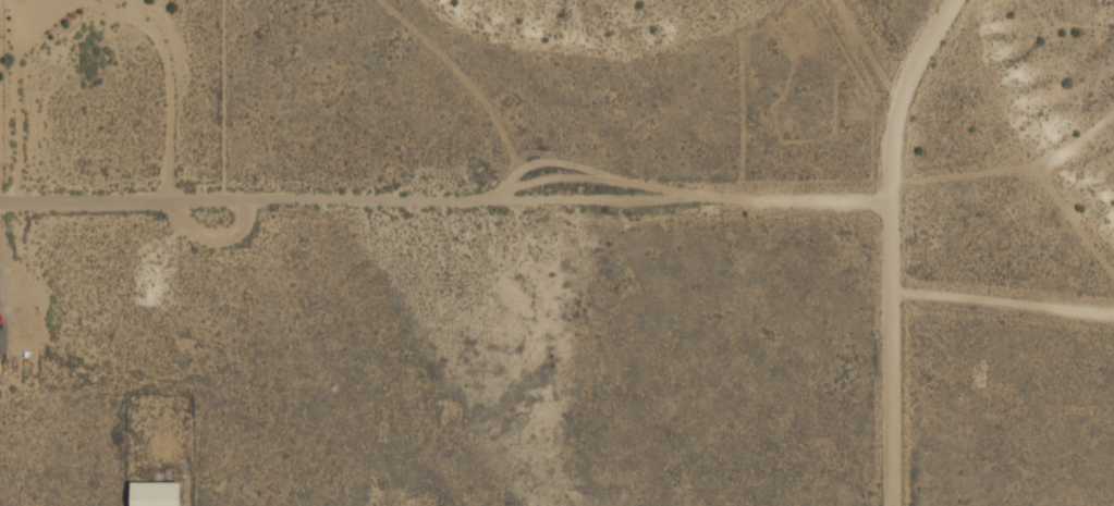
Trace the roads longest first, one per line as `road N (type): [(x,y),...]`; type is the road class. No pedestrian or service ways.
road 1 (residential): [(0,200),(887,201)]
road 2 (residential): [(890,505),(887,201),(897,98),(951,0)]
road 3 (track): [(889,289),(1113,313)]

